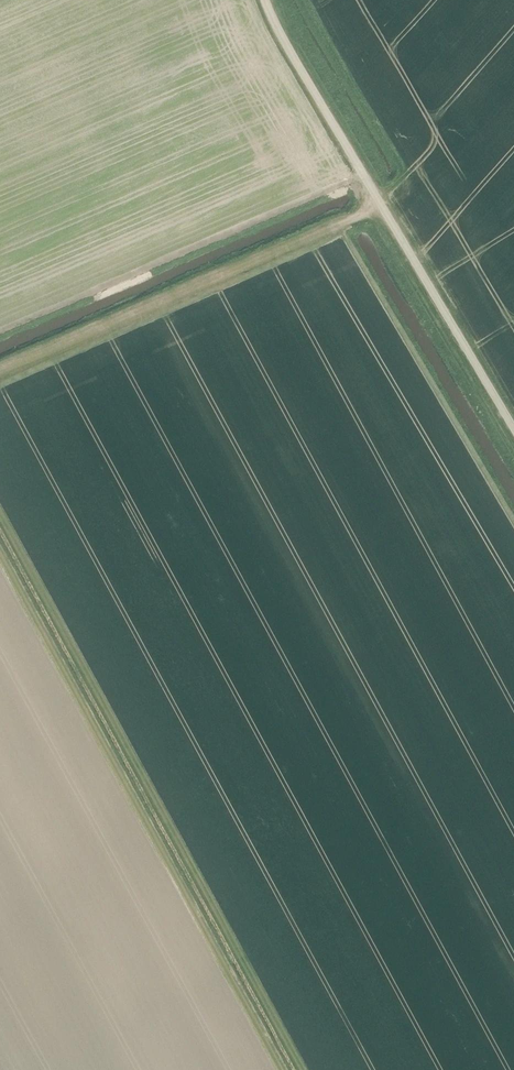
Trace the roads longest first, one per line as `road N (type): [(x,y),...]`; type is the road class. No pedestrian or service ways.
road 1 (unclassified): [(513,429),(265,0)]

